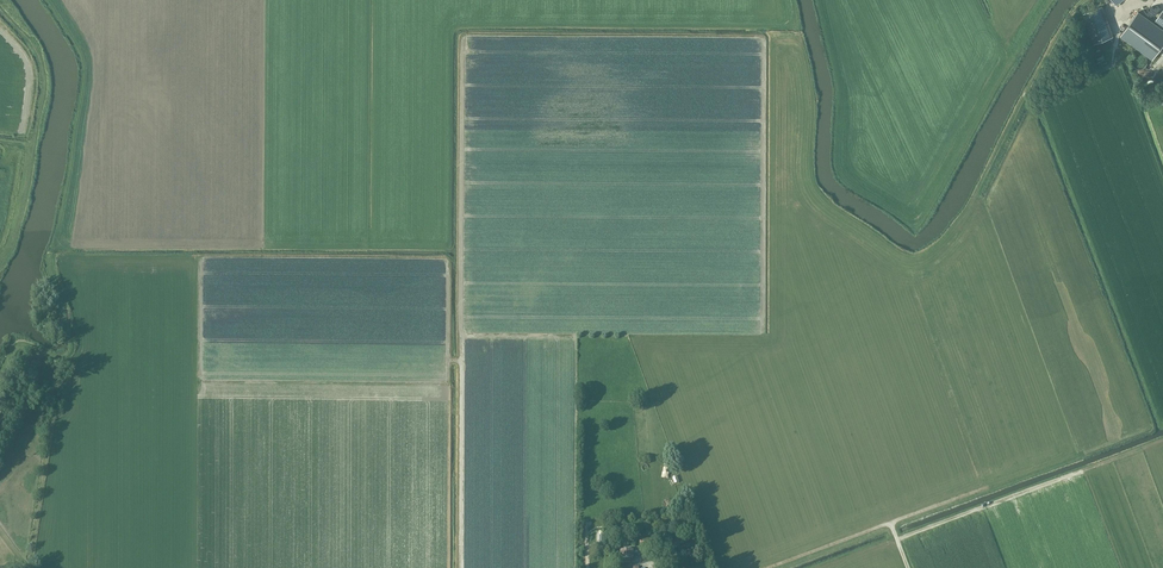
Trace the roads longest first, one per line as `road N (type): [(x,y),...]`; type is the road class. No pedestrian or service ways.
road 1 (track): [(764,38),(765,335),(461,336)]
road 2 (track): [(1051,0),(918,221),(844,171),(841,73),(822,0)]
road 3 (track): [(460,567),(461,336)]
road 4 (track): [(53,411),(29,567)]

